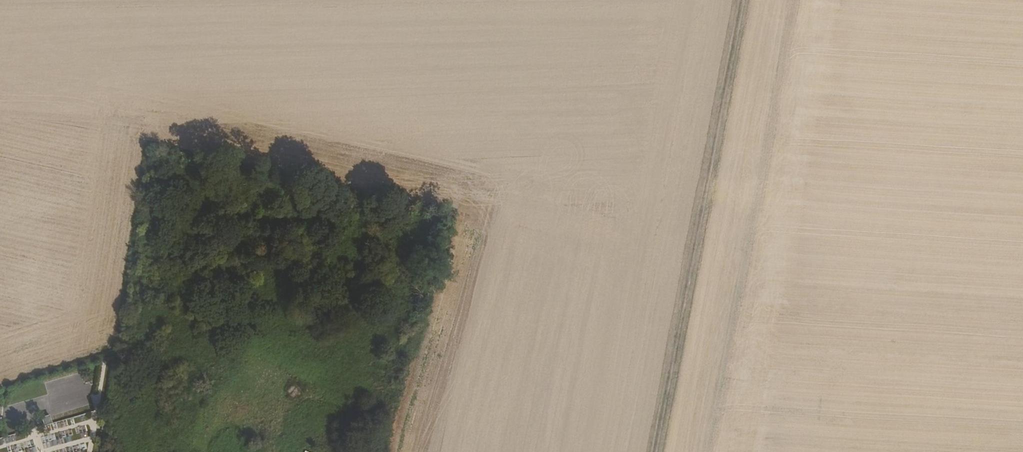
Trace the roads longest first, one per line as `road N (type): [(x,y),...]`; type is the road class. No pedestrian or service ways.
road 1 (track): [(653,451),(739,0)]

